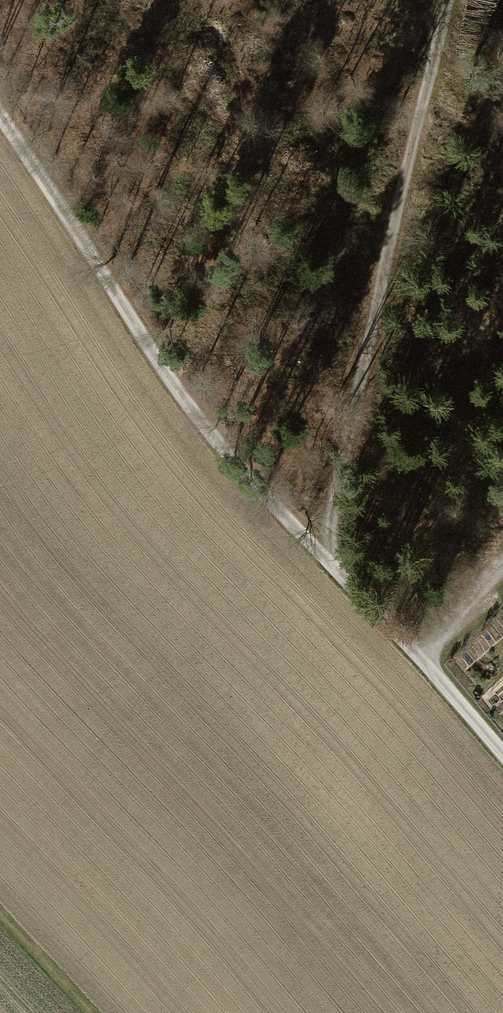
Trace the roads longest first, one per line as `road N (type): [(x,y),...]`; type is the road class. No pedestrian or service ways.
road 1 (track): [(502,755),(193,410),(0,115)]
road 2 (track): [(336,568),(330,487),(448,0)]
road 3 (track): [(416,653),(502,560)]

